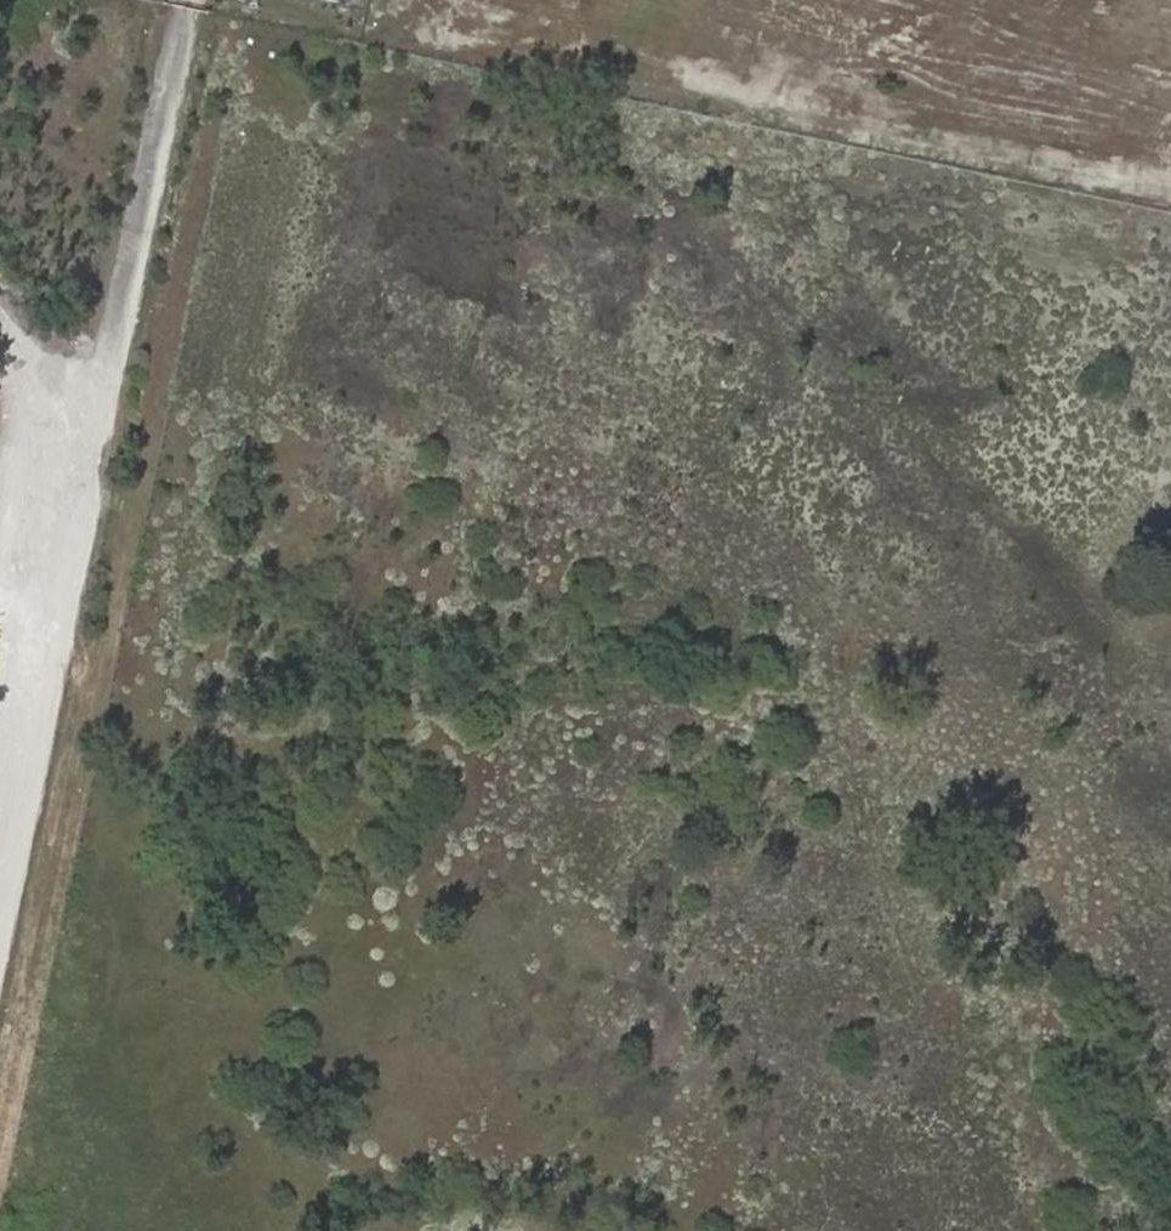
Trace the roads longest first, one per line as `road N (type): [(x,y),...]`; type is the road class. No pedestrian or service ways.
road 1 (track): [(0,319),(68,447)]

